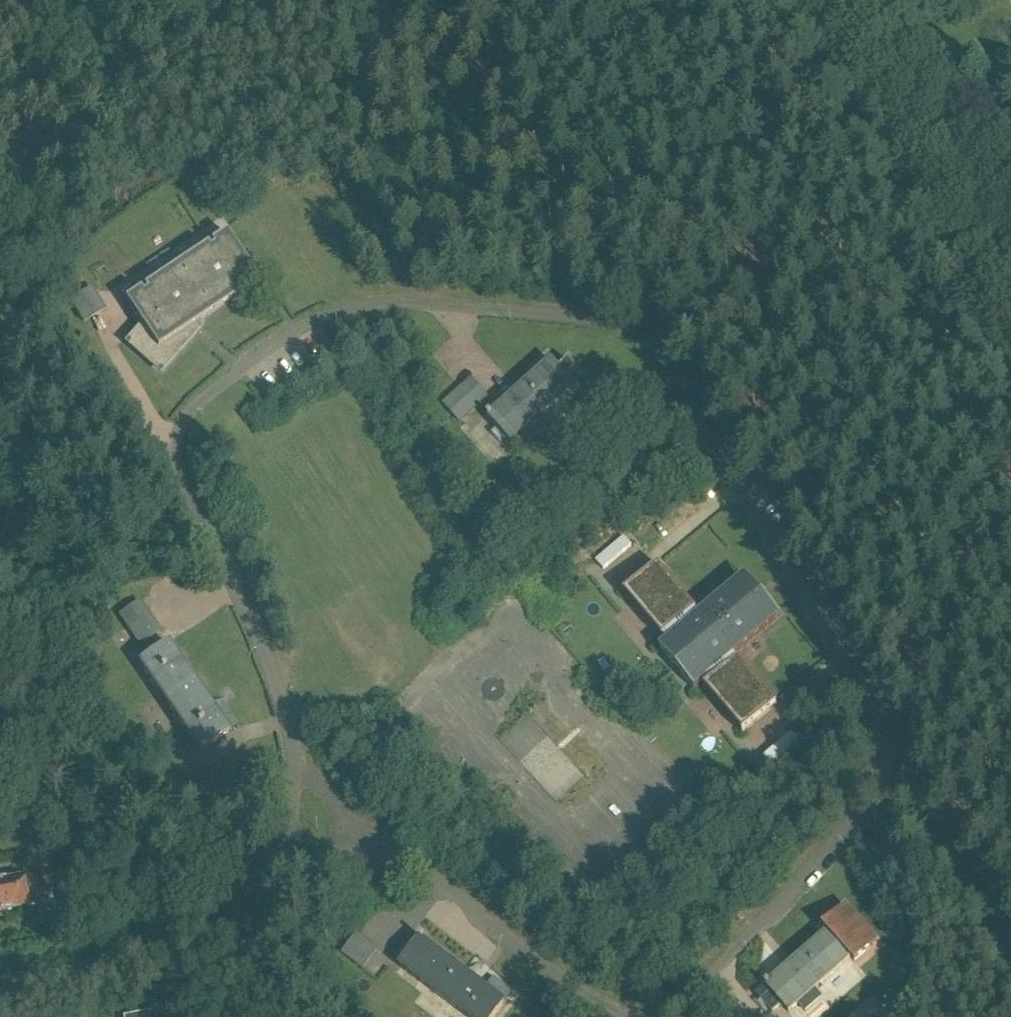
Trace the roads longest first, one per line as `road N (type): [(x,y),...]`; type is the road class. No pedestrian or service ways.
road 1 (residential): [(899,766),(849,665),(656,351),(604,321),(570,313),(438,304),(376,304),(308,326),(221,383),(175,430),(179,470),(257,634),(296,757)]
road 2 (tertiary): [(1010,360),(799,0)]
road 3 (residential): [(675,1009),(788,896),(899,766)]
road 4 (residential): [(392,849),(593,999),(631,1016)]
road 5 (residential): [(0,984),(159,939),(250,894)]
road 6 (residential): [(899,766),(1010,959)]
road 7 (residential): [(250,894),(342,856),(392,849)]
road 8 (residential): [(296,757),(282,838),(250,894)]
road 9 (residential): [(296,757),(317,786),(392,849)]

